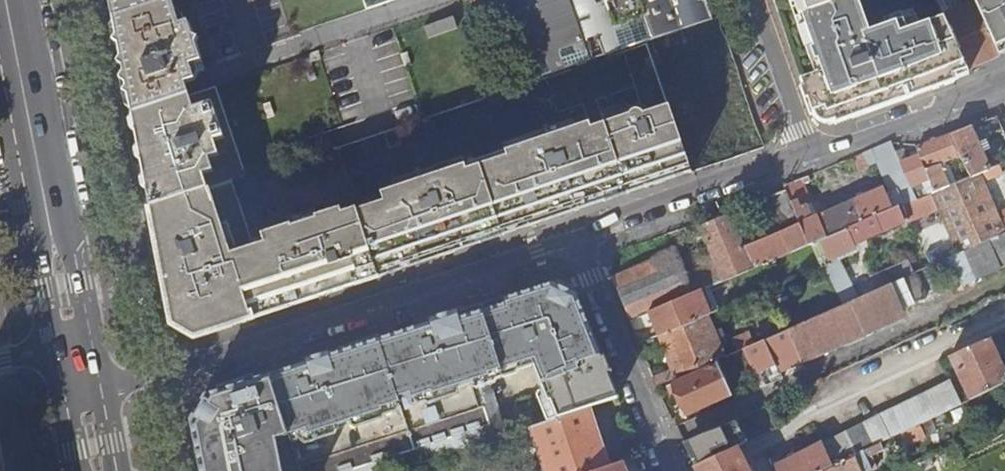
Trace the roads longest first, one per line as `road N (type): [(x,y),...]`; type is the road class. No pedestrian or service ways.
road 1 (residential): [(580,239),(102,394)]
road 2 (residential): [(46,127),(130,108),(438,0)]
road 3 (residential): [(1004,311),(789,411),(780,439),(749,455)]
road 4 (primary): [(0,74),(57,351)]
road 5 (residential): [(813,154),(628,210),(580,239)]
road 6 (residential): [(580,239),(668,470)]
road 7 (primary): [(93,343),(46,127)]
road 8 (residential): [(1004,77),(813,154)]
road 9 (residential): [(813,154),(752,0)]
road 10 (primary): [(46,127),(22,0)]

